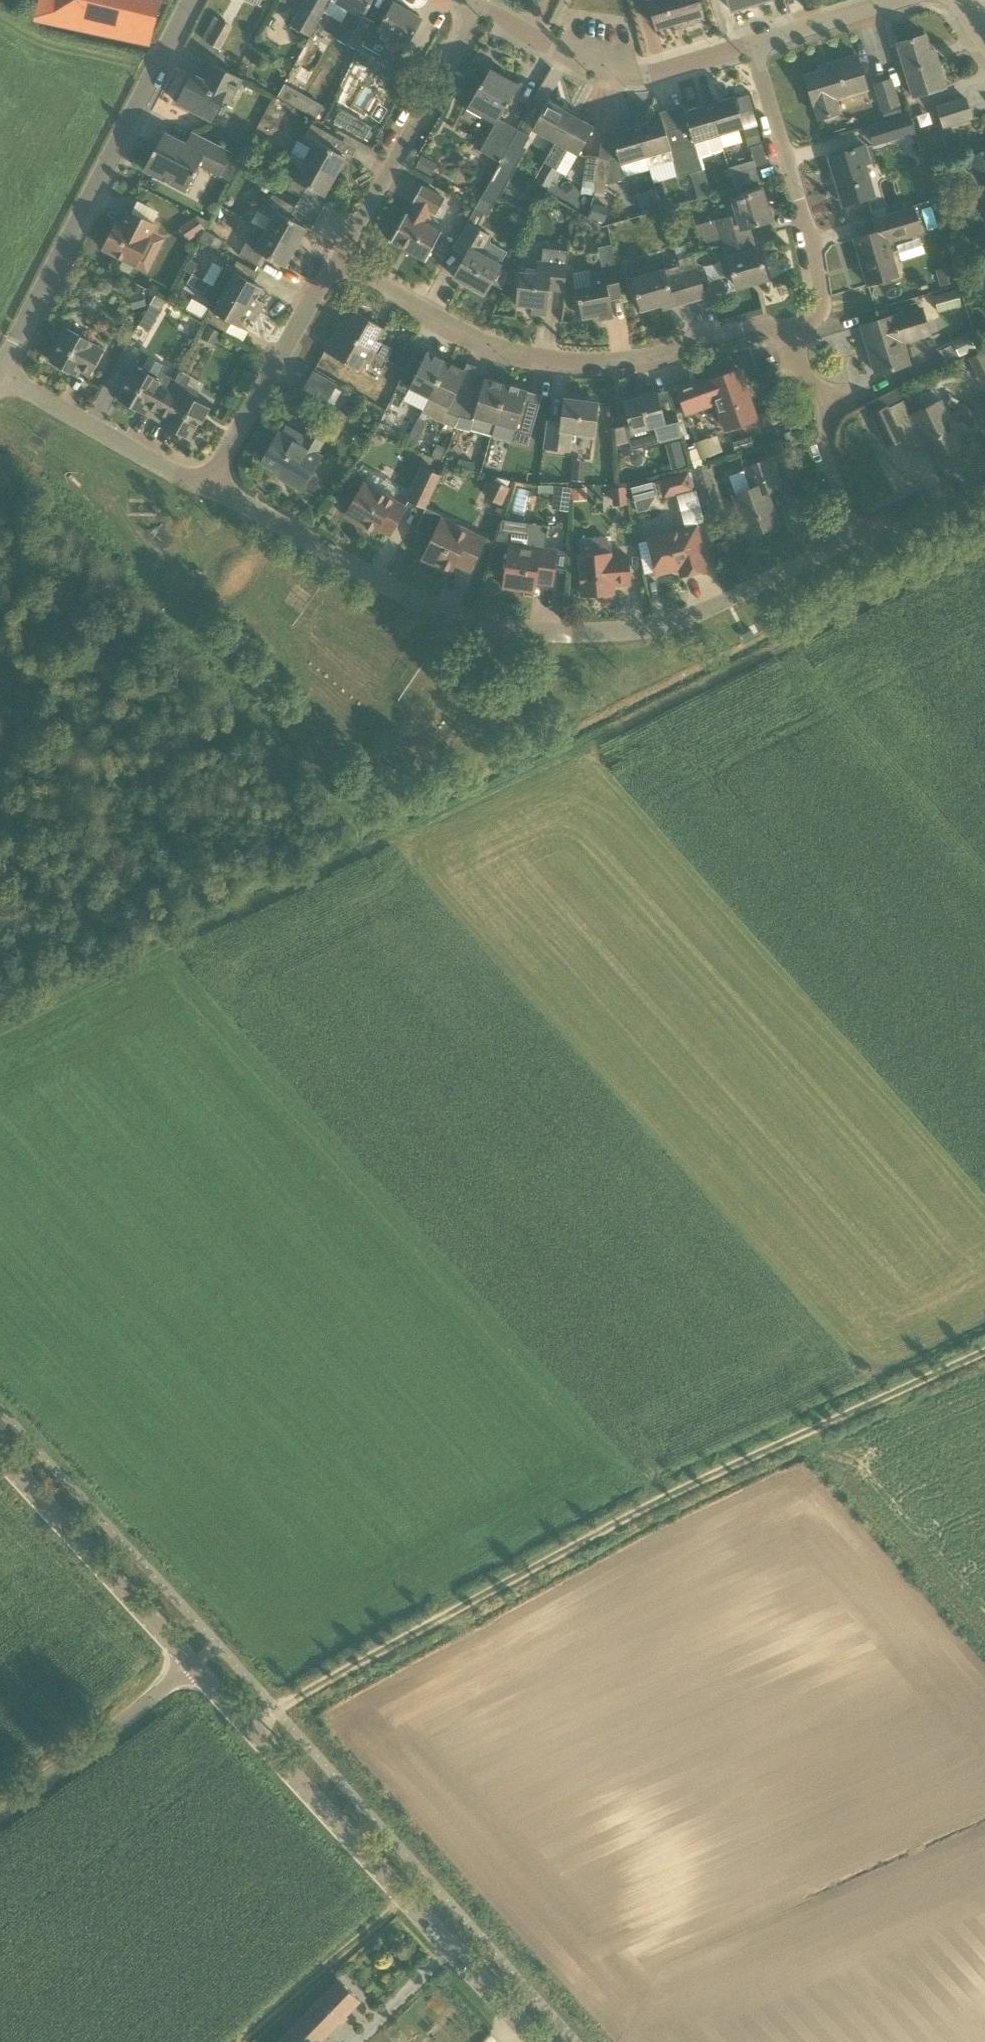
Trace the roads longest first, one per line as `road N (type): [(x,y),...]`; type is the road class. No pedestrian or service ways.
road 1 (track): [(252,1728),(274,1707),(610,1530),(984,1355)]
road 2 (residential): [(852,534),(683,618),(585,632),(519,628),(460,616),(387,585),(205,488)]
road 3 (tertiary): [(545,2041),(195,1664)]
road 4 (residential): [(793,325),(760,325),(608,366),(566,366),(471,335),(337,261)]
road 5 (residential): [(0,376),(194,0)]
road 6 (residential): [(793,325),(820,310),(822,289),(752,44)]
road 7 (residential): [(337,261),(480,6)]
road 8 (residential): [(752,44),(642,74),(597,68),(480,6)]
road 9 (tertiary): [(195,1664),(0,1453)]
road 10 (residential): [(205,488),(337,261)]
road 11 (unclassified): [(0,1814),(195,1664)]
road 12 (residential): [(205,488),(0,377)]
road 13 (residential): [(852,534),(822,449),(824,400),(799,366),(793,325)]
road 14 (residential): [(892,0),(752,44)]
road 15 (residential): [(984,486),(896,531),(852,534)]

